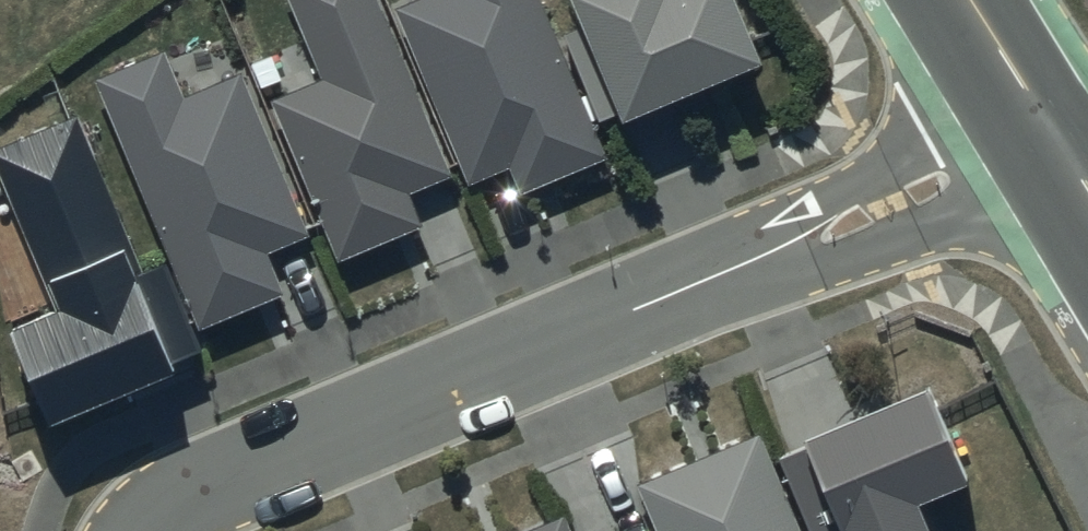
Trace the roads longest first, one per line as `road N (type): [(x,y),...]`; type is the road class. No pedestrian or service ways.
road 1 (residential): [(737,267),(196,494),(146,530)]
road 2 (residential): [(1045,178),(783,282),(737,267)]
road 3 (residential): [(737,267),(756,226),(997,110)]
road 4 (secondary): [(997,110),(926,0)]

